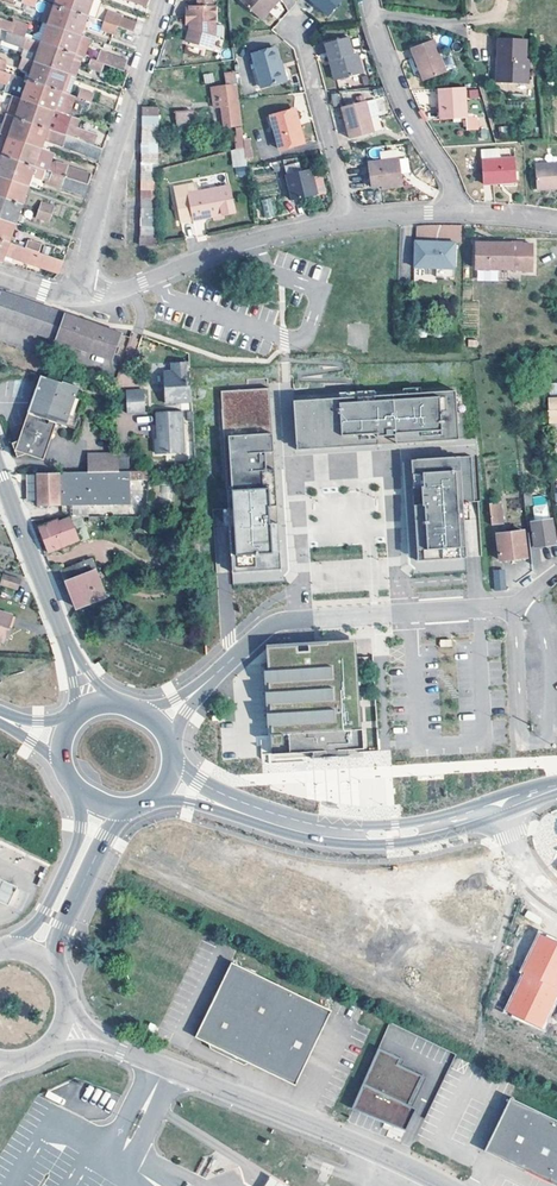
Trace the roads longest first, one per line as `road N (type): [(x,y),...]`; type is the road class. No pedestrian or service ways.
road 1 (residential): [(63,1031),(445,1185)]
road 2 (residential): [(519,609),(283,623),(205,683)]
road 3 (residential): [(73,297),(164,0)]
road 4 (residential): [(519,609),(521,735),(540,735),(551,720),(547,644),(527,597)]
road 5 (residential): [(352,222),(277,234),(119,291),(73,297)]
road 6 (secondary): [(505,808),(393,839),(338,839),(255,817)]
road 7 (residential): [(371,12),(390,73),(451,187),(440,212)]
road 8 (residential): [(297,24),(352,222)]
road 9 (unclassified): [(79,791),(79,839),(46,910),(11,948)]
road 10 (tertiary): [(0,475),(65,639)]
road 11 (unclassified): [(52,964),(62,926),(126,808)]

